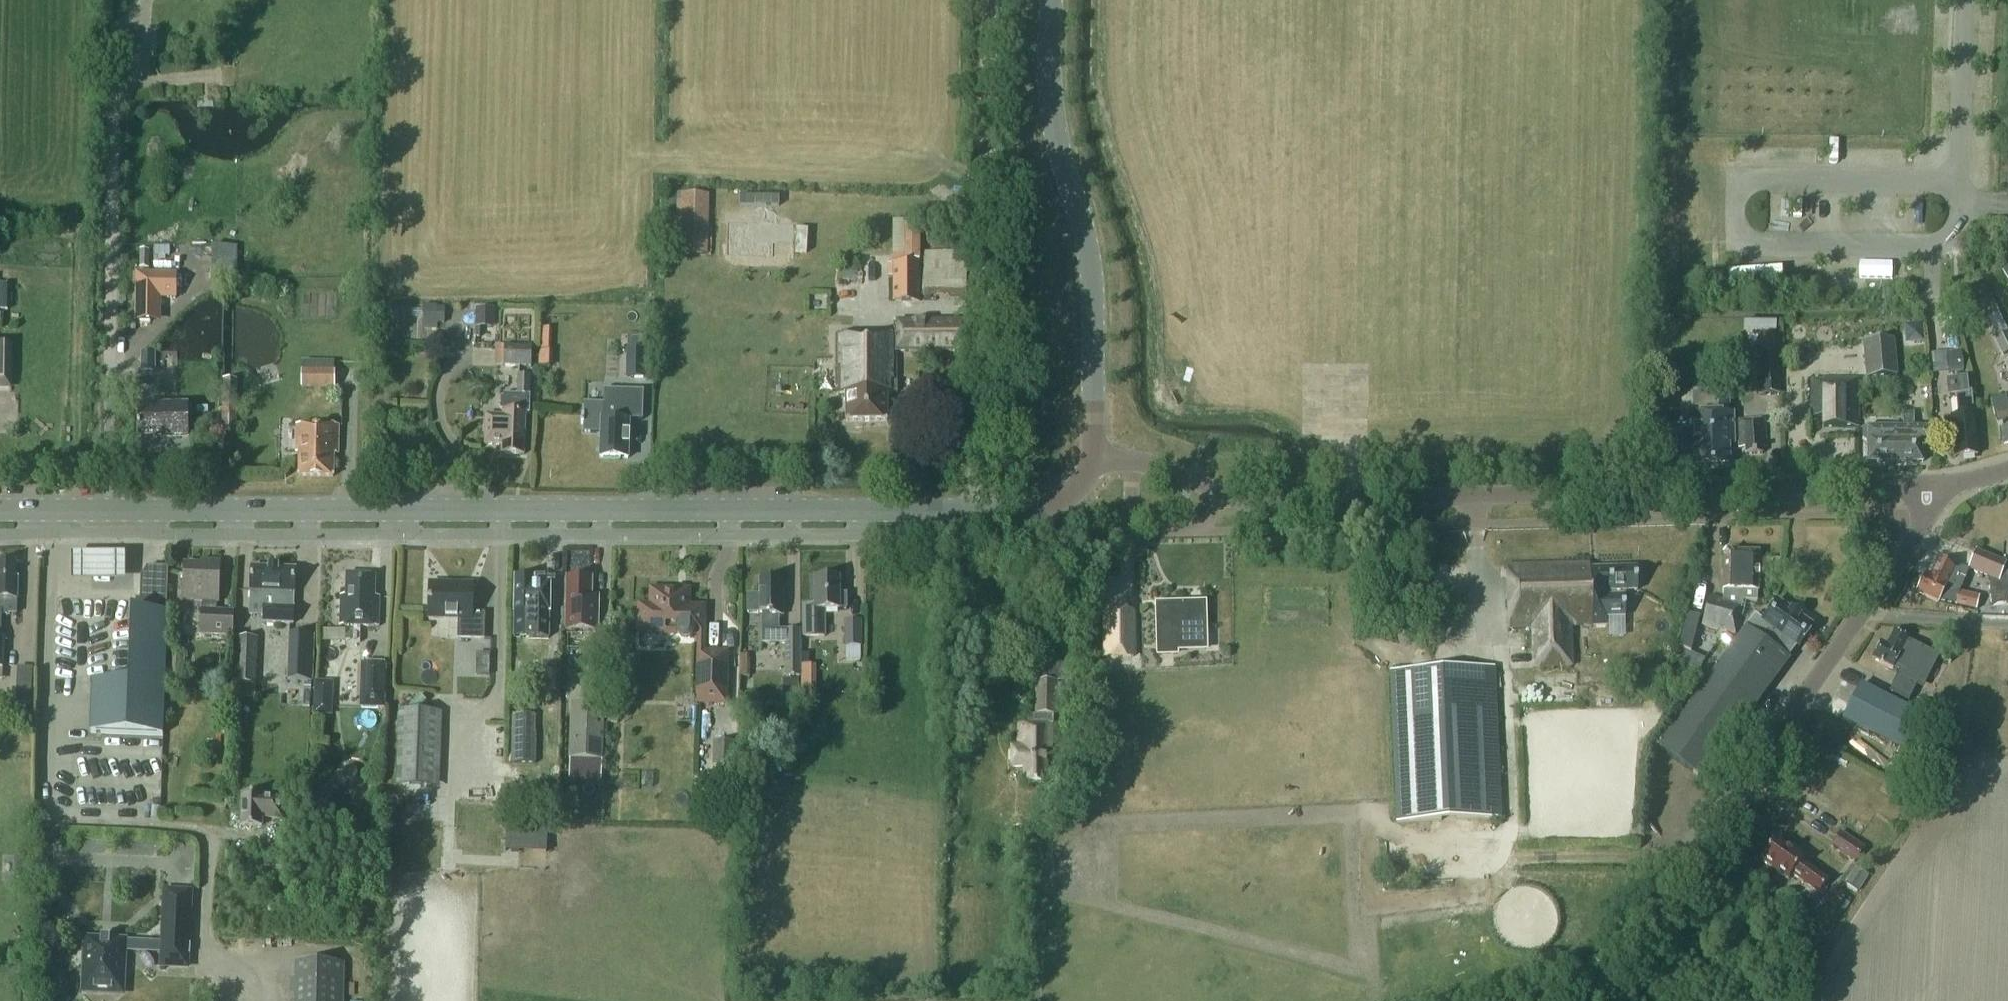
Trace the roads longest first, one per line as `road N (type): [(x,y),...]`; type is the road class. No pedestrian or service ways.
road 1 (tertiary): [(0,511),(1033,509),(1069,498),(1094,459)]
road 2 (unclassified): [(1094,459),(1146,461),(1263,501),(1932,484)]
road 3 (unclassified): [(1593,1000),(1899,560),(1924,522),(1932,484)]
road 4 (tertiary): [(1052,0),(1054,119),(1093,278),(1094,459)]
road 5 (track): [(979,295),(989,0)]
road 6 (track): [(973,512),(979,295)]

